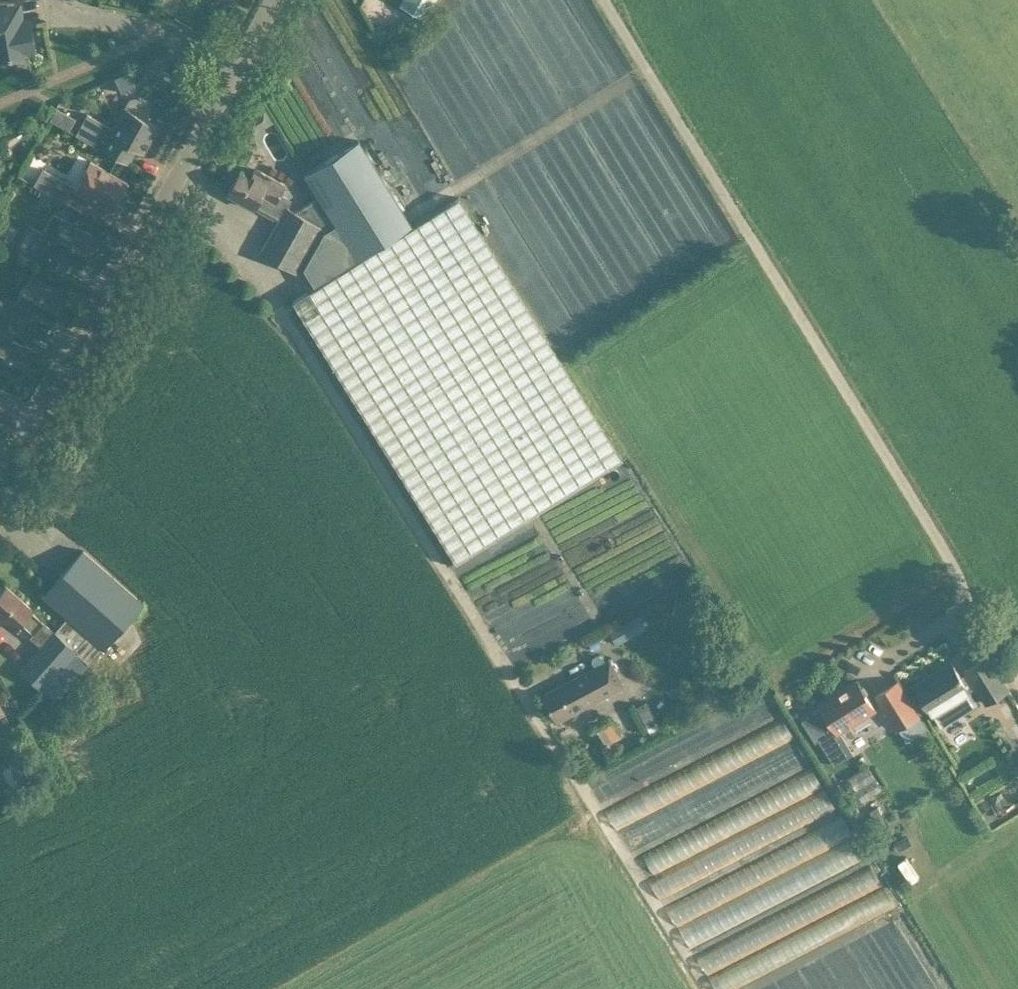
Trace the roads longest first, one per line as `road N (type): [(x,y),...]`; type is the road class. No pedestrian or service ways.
road 1 (unclassified): [(605,0),(968,592)]
road 2 (residential): [(41,422),(237,70)]
road 3 (residential): [(237,70),(150,30),(78,17),(55,0)]
road 4 (residential): [(874,668),(950,624),(968,592)]

